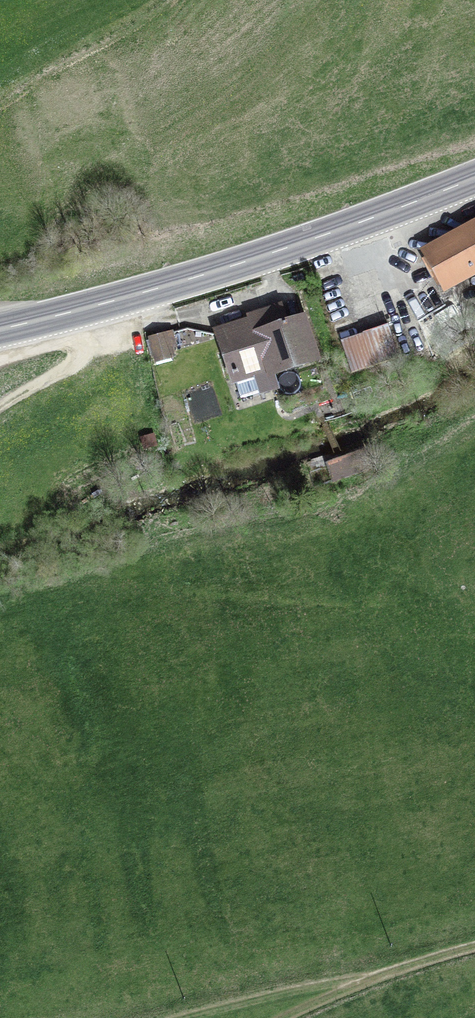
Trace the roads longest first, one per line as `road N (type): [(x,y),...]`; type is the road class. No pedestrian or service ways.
road 1 (primary): [(0,329),(210,276),(474,176)]
road 2 (track): [(286,1017),(343,979),(474,947)]
road 3 (track): [(0,410),(77,364),(88,334),(86,307)]
road 4 (track): [(204,1017),(343,979)]

